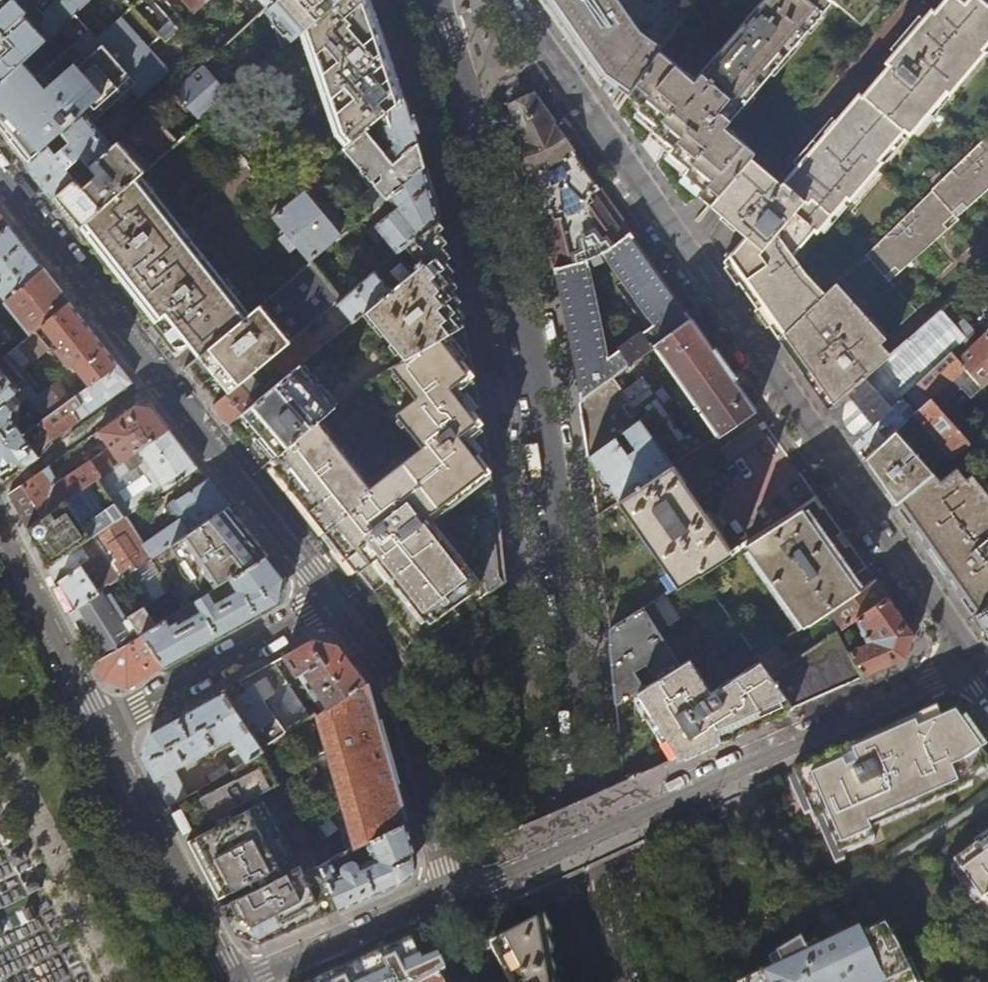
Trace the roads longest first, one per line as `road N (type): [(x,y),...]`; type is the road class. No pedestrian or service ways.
road 1 (secondary): [(429,0),(503,288),(551,546),(578,784),(612,981)]
road 2 (residential): [(511,0),(974,658)]
road 3 (residential): [(454,894),(974,658)]
road 4 (residential): [(337,596),(0,173)]
road 5 (residential): [(454,894),(393,673),(337,596)]
road 6 (residential): [(102,728),(238,981)]
road 7 (residential): [(337,596),(102,728)]
road 8 (residential): [(0,531),(102,728)]
road 9 (residential): [(251,981),(454,894)]

